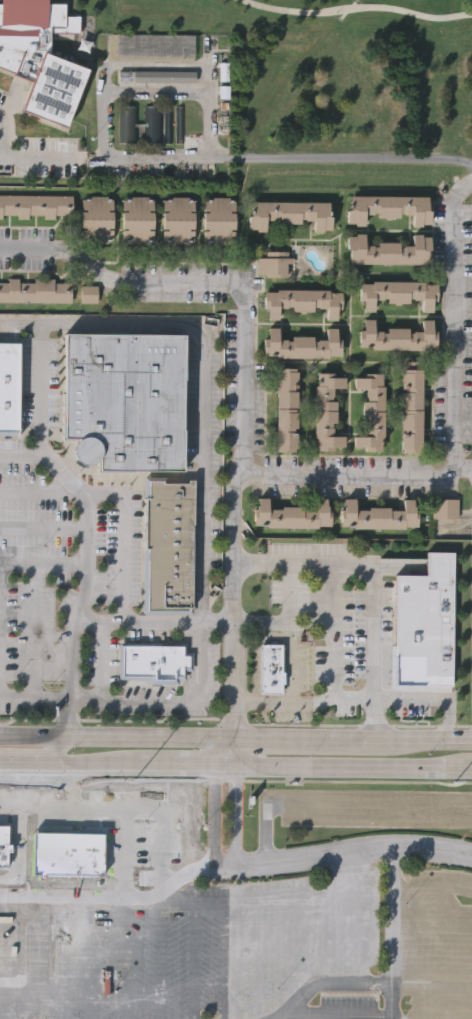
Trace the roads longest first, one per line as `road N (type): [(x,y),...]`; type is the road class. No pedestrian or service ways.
road 1 (primary): [(237,761),(471,765)]
road 2 (primary): [(229,738),(0,736)]
road 3 (primary): [(357,739),(229,738)]
road 4 (primary): [(110,761),(237,761)]

